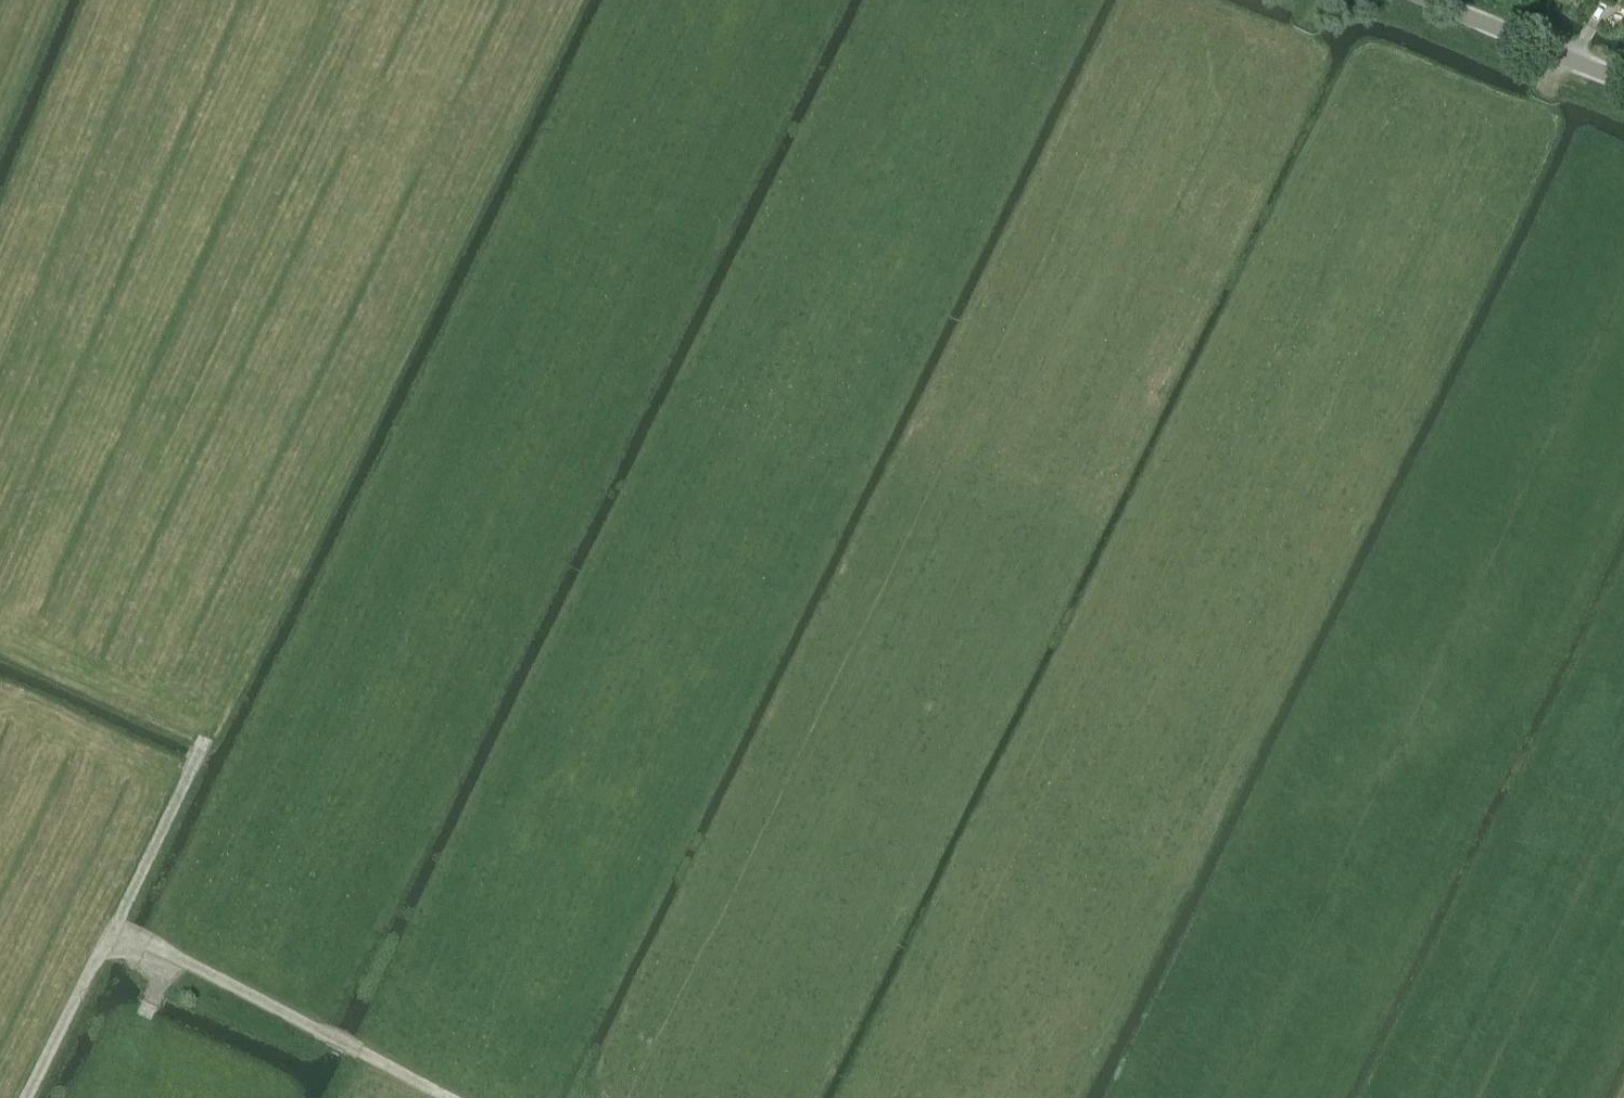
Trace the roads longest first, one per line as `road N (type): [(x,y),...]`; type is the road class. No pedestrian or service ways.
road 1 (track): [(34,1097),(572,0)]
road 2 (track): [(120,926),(456,1097)]
road 3 (tertiary): [(1623,86),(1417,0)]

